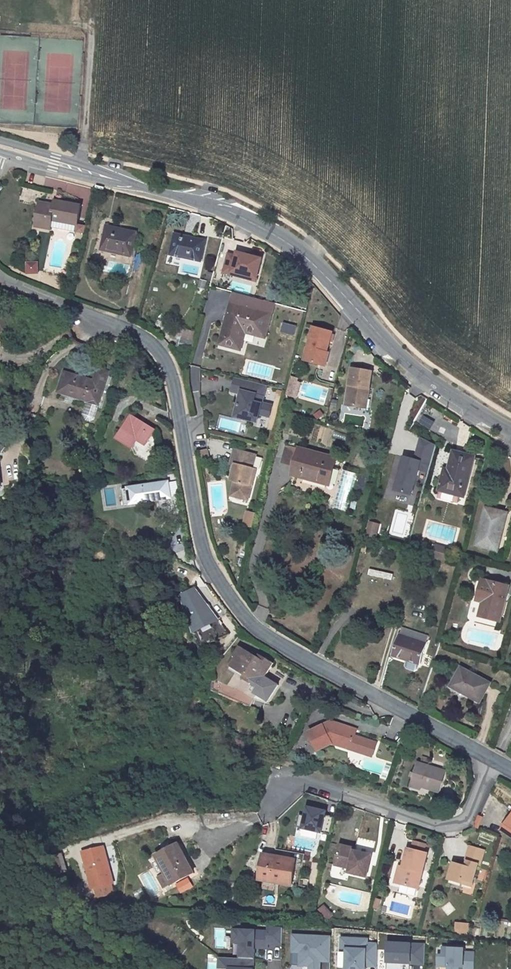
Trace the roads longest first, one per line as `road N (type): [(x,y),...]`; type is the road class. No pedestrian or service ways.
road 1 (residential): [(493,758),(244,616),(202,547),(170,370),(158,352),(141,336),(0,273)]
road 2 (unclassified): [(510,435),(423,379),(266,227),(12,153)]
road 3 (residential): [(493,758),(459,822),(421,820),(285,774),(272,806)]

